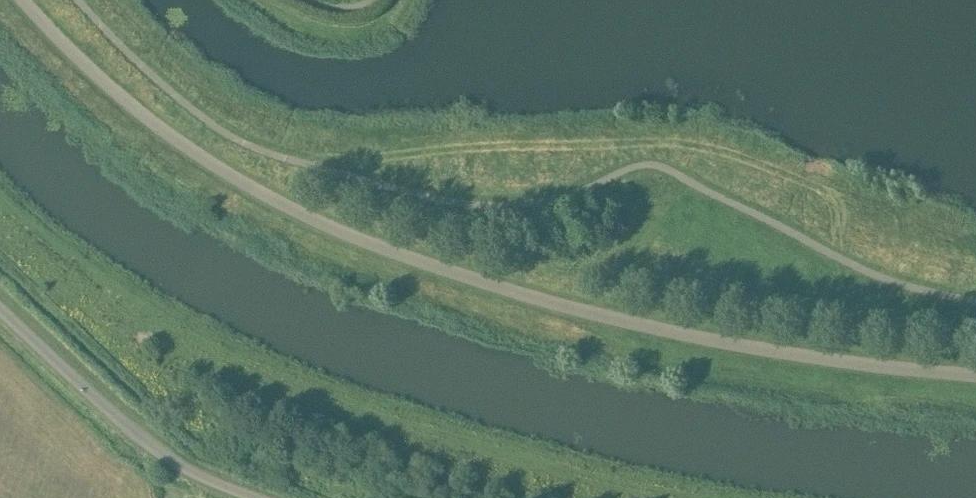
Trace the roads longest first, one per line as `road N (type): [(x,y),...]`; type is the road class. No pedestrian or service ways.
road 1 (unclassified): [(262,497),(172,459),(0,305)]

